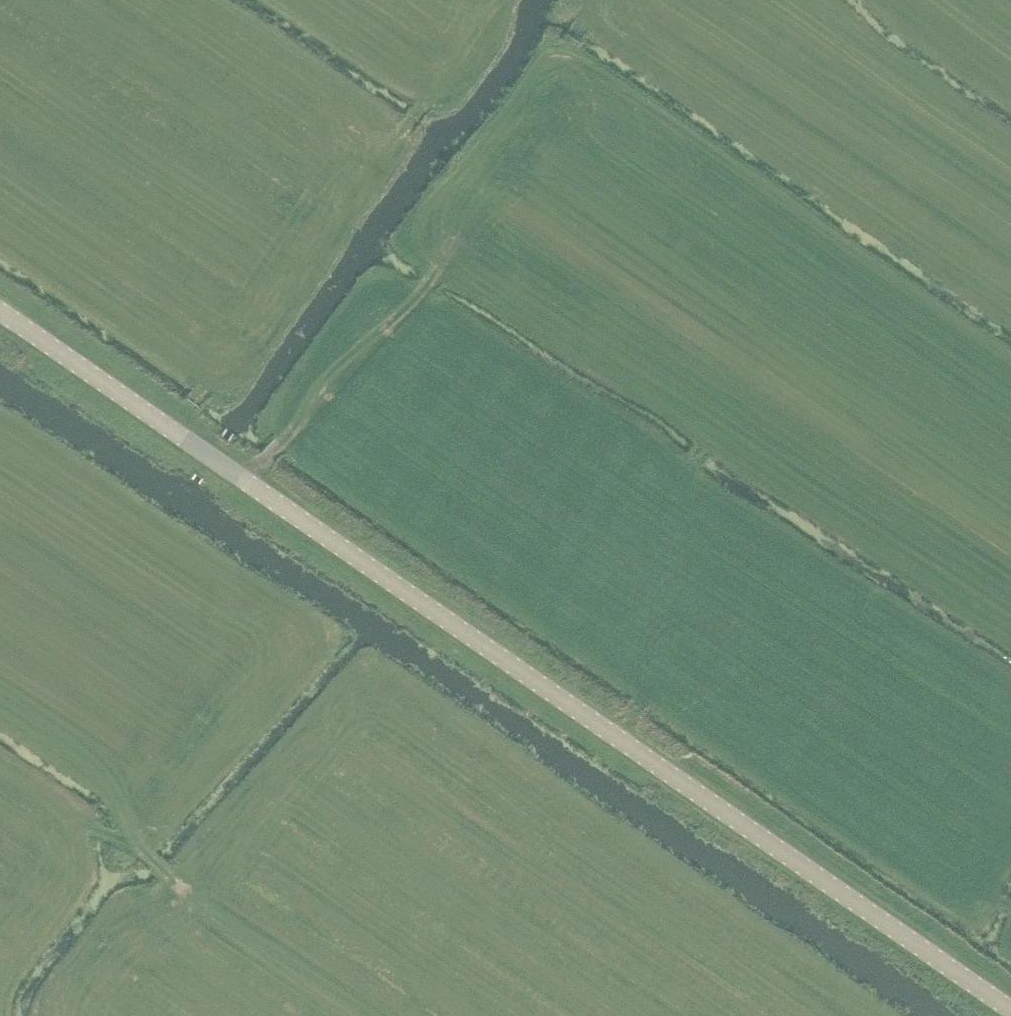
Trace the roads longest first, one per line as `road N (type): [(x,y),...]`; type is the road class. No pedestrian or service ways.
road 1 (secondary): [(1010,1010),(0,310)]

